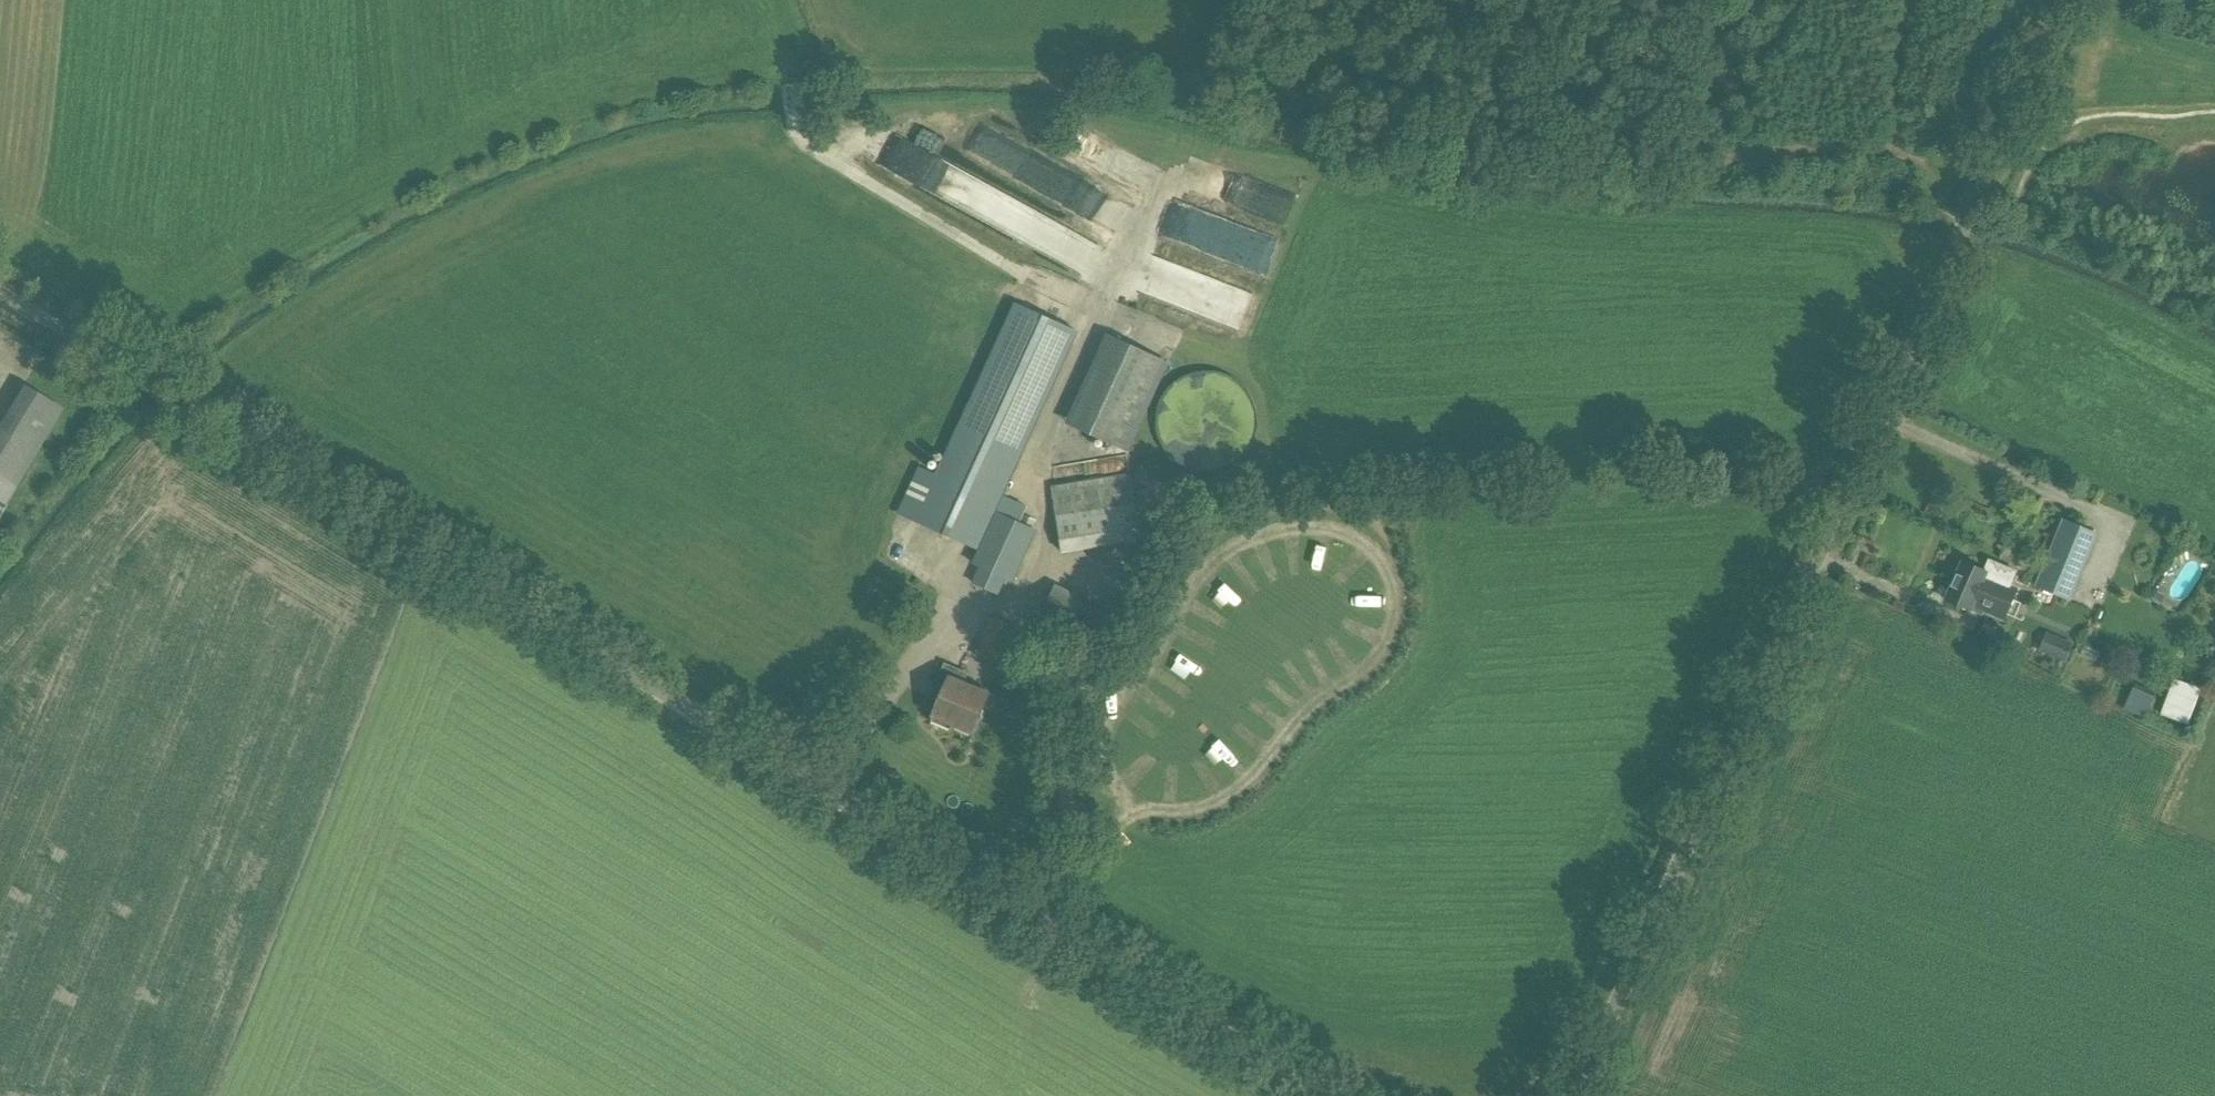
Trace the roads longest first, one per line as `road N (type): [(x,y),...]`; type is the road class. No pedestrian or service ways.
road 1 (unclassified): [(1345,1095),(0,291)]
road 2 (unclassified): [(2064,0),(1585,1095)]

